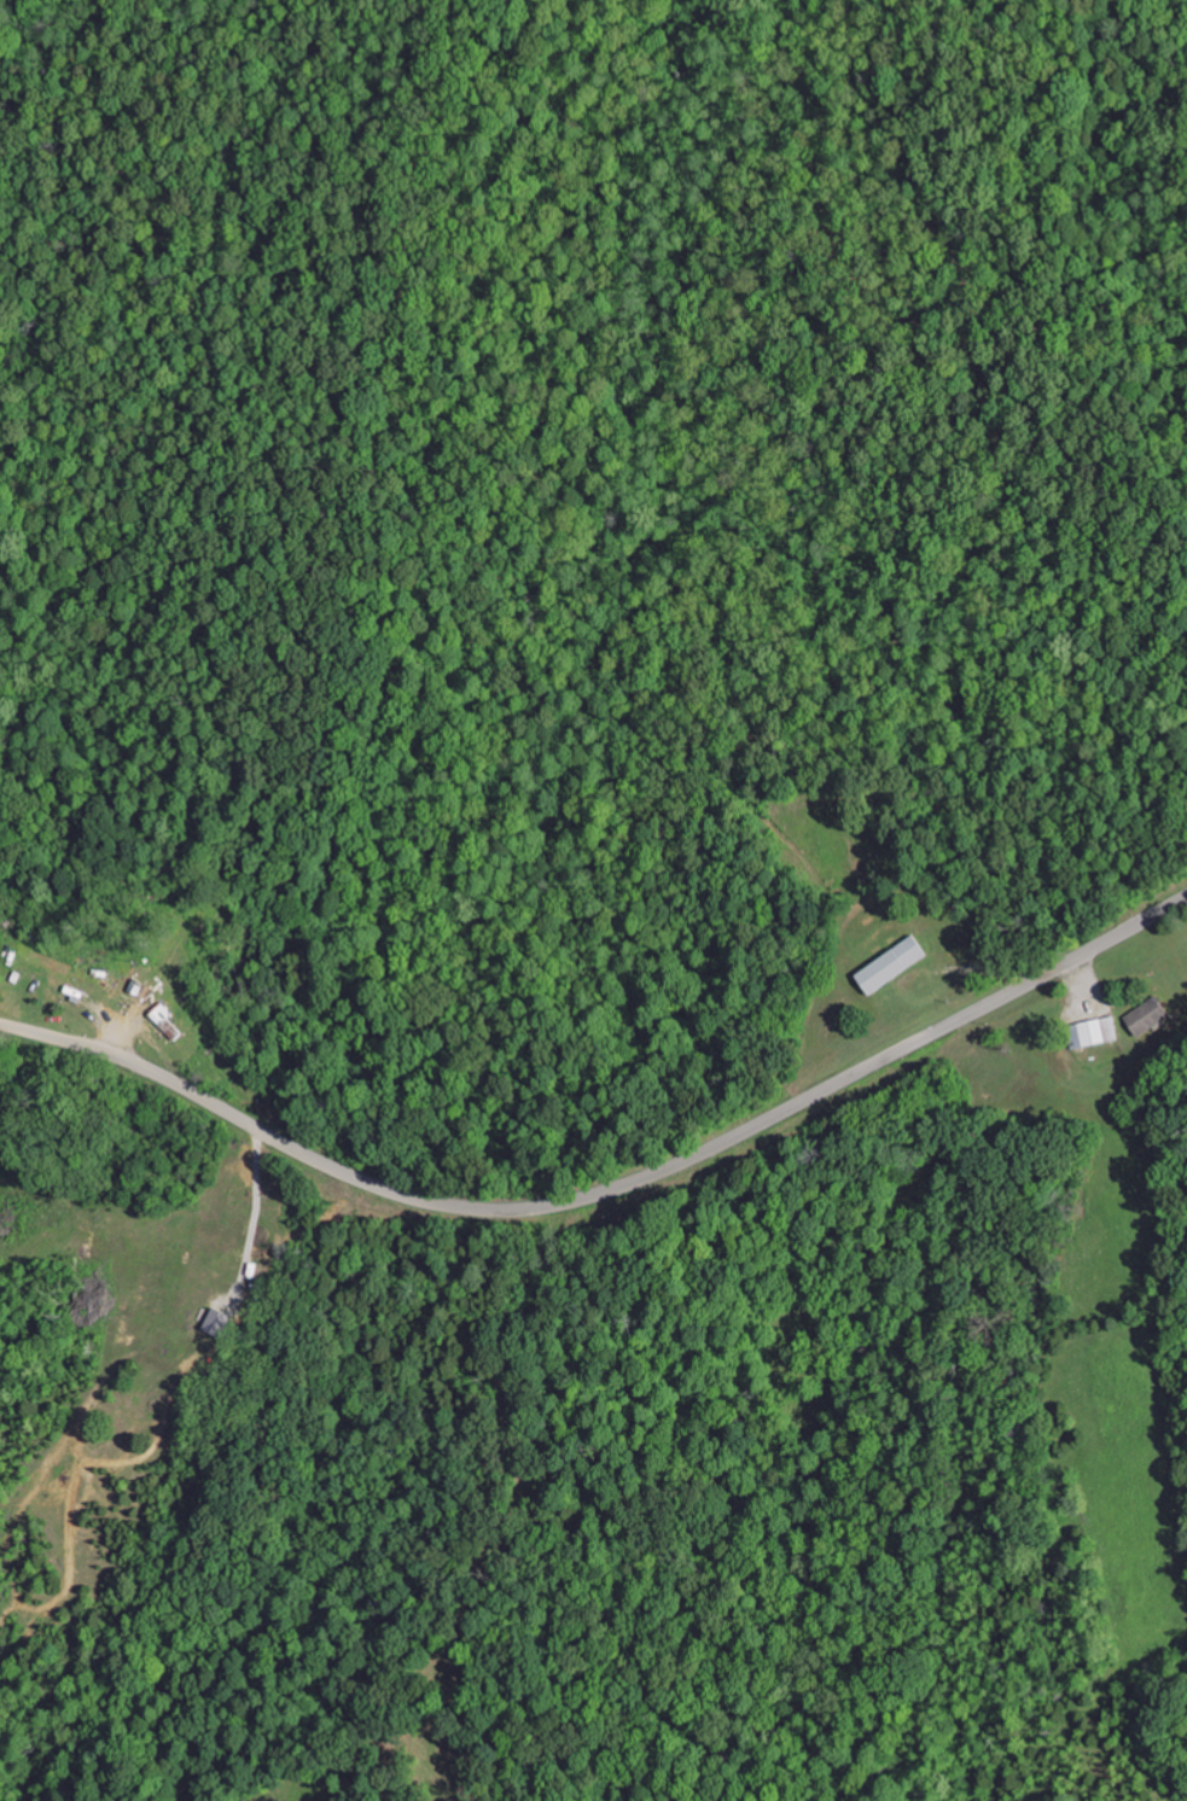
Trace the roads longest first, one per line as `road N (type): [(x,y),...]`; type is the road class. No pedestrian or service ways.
road 1 (residential): [(0,1025),(145,1068),(360,1177),(458,1205),(528,1206),(598,1191),(728,1140),(1186,895)]

